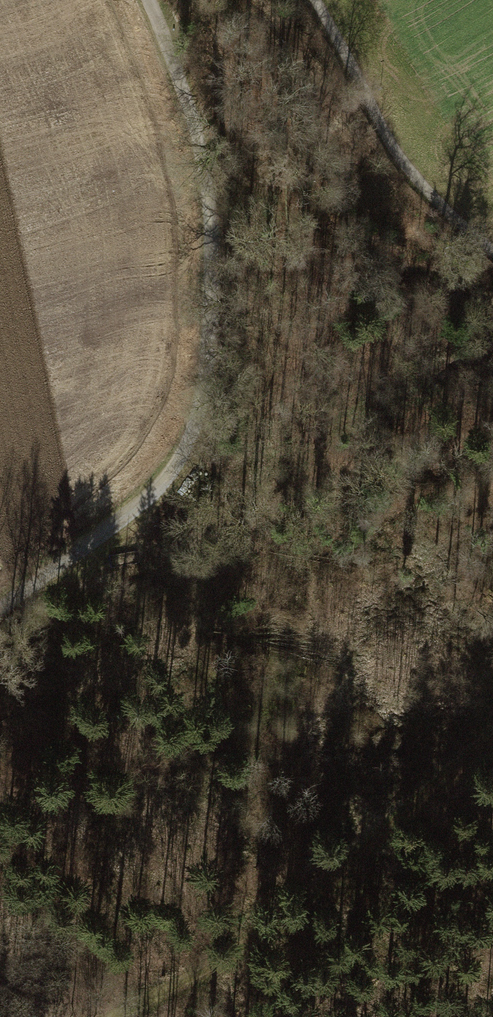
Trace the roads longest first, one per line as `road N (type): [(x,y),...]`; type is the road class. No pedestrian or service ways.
road 1 (track): [(0,611),(140,505),(183,451),(199,402),(211,290),(207,184),(178,73),(148,0)]
road 2 (track): [(121,1016),(280,929),(492,746)]
road 3 (track): [(492,247),(478,236),(318,0)]

